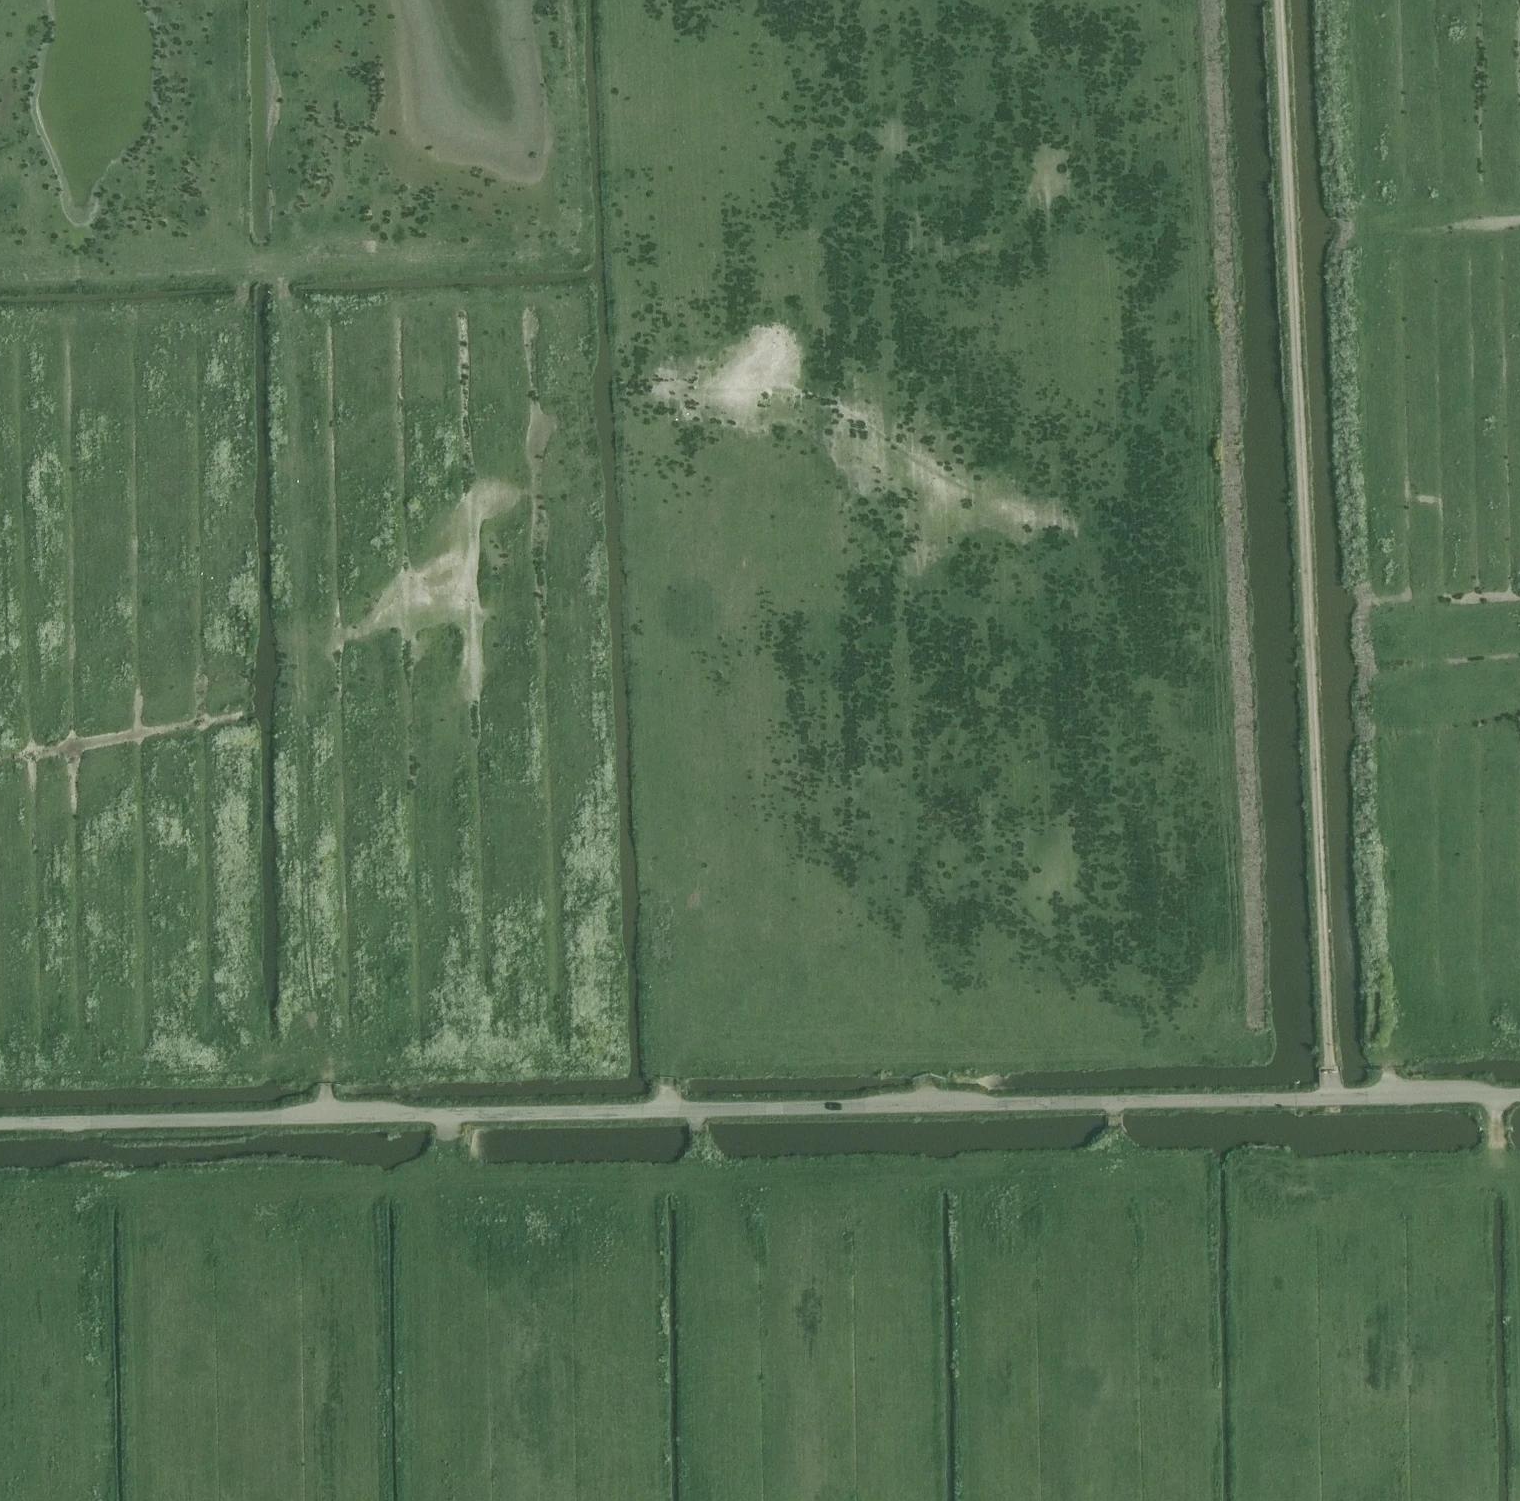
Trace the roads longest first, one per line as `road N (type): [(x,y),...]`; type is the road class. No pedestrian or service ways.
road 1 (unclassified): [(0,1125),(1519,1096)]
road 2 (track): [(1332,1099),(1280,0)]

